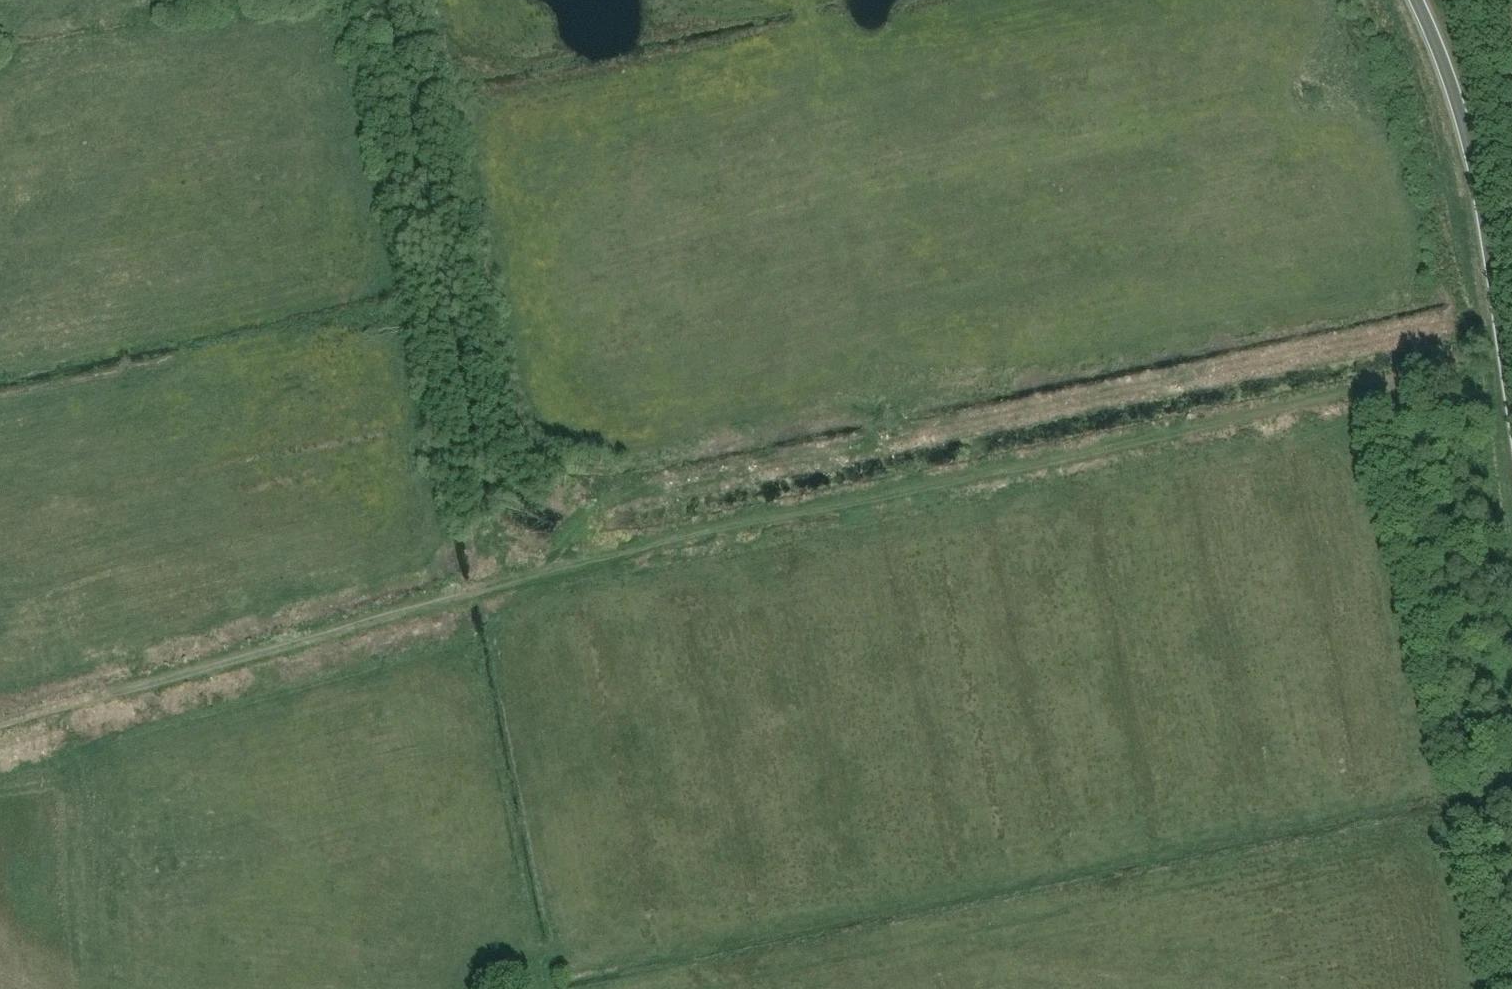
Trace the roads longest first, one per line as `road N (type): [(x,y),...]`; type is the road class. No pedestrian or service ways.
road 1 (trunk): [(1414,0),(1468,141),(1511,390)]

